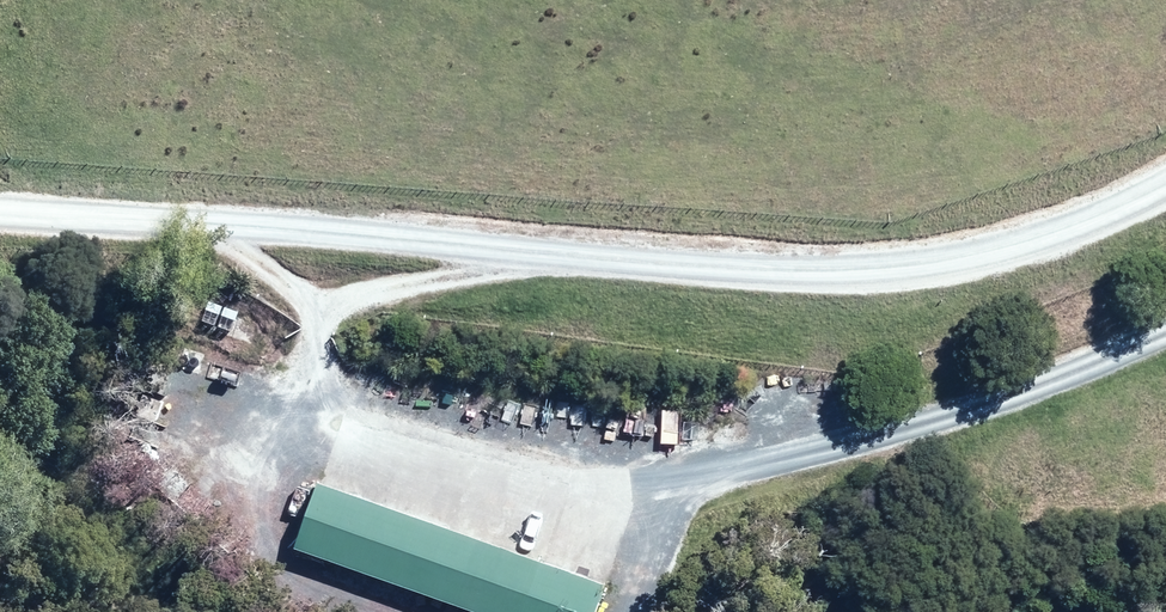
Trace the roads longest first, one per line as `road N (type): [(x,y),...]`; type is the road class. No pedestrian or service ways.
road 1 (track): [(1165,187),(986,255),(726,266),(0,219)]
road 2 (track): [(1165,331),(1089,366),(759,471),(649,501),(574,501),(354,440),(298,412),(319,318),(261,265),(189,230)]
road 3 (track): [(319,318),(360,294),(551,253)]

